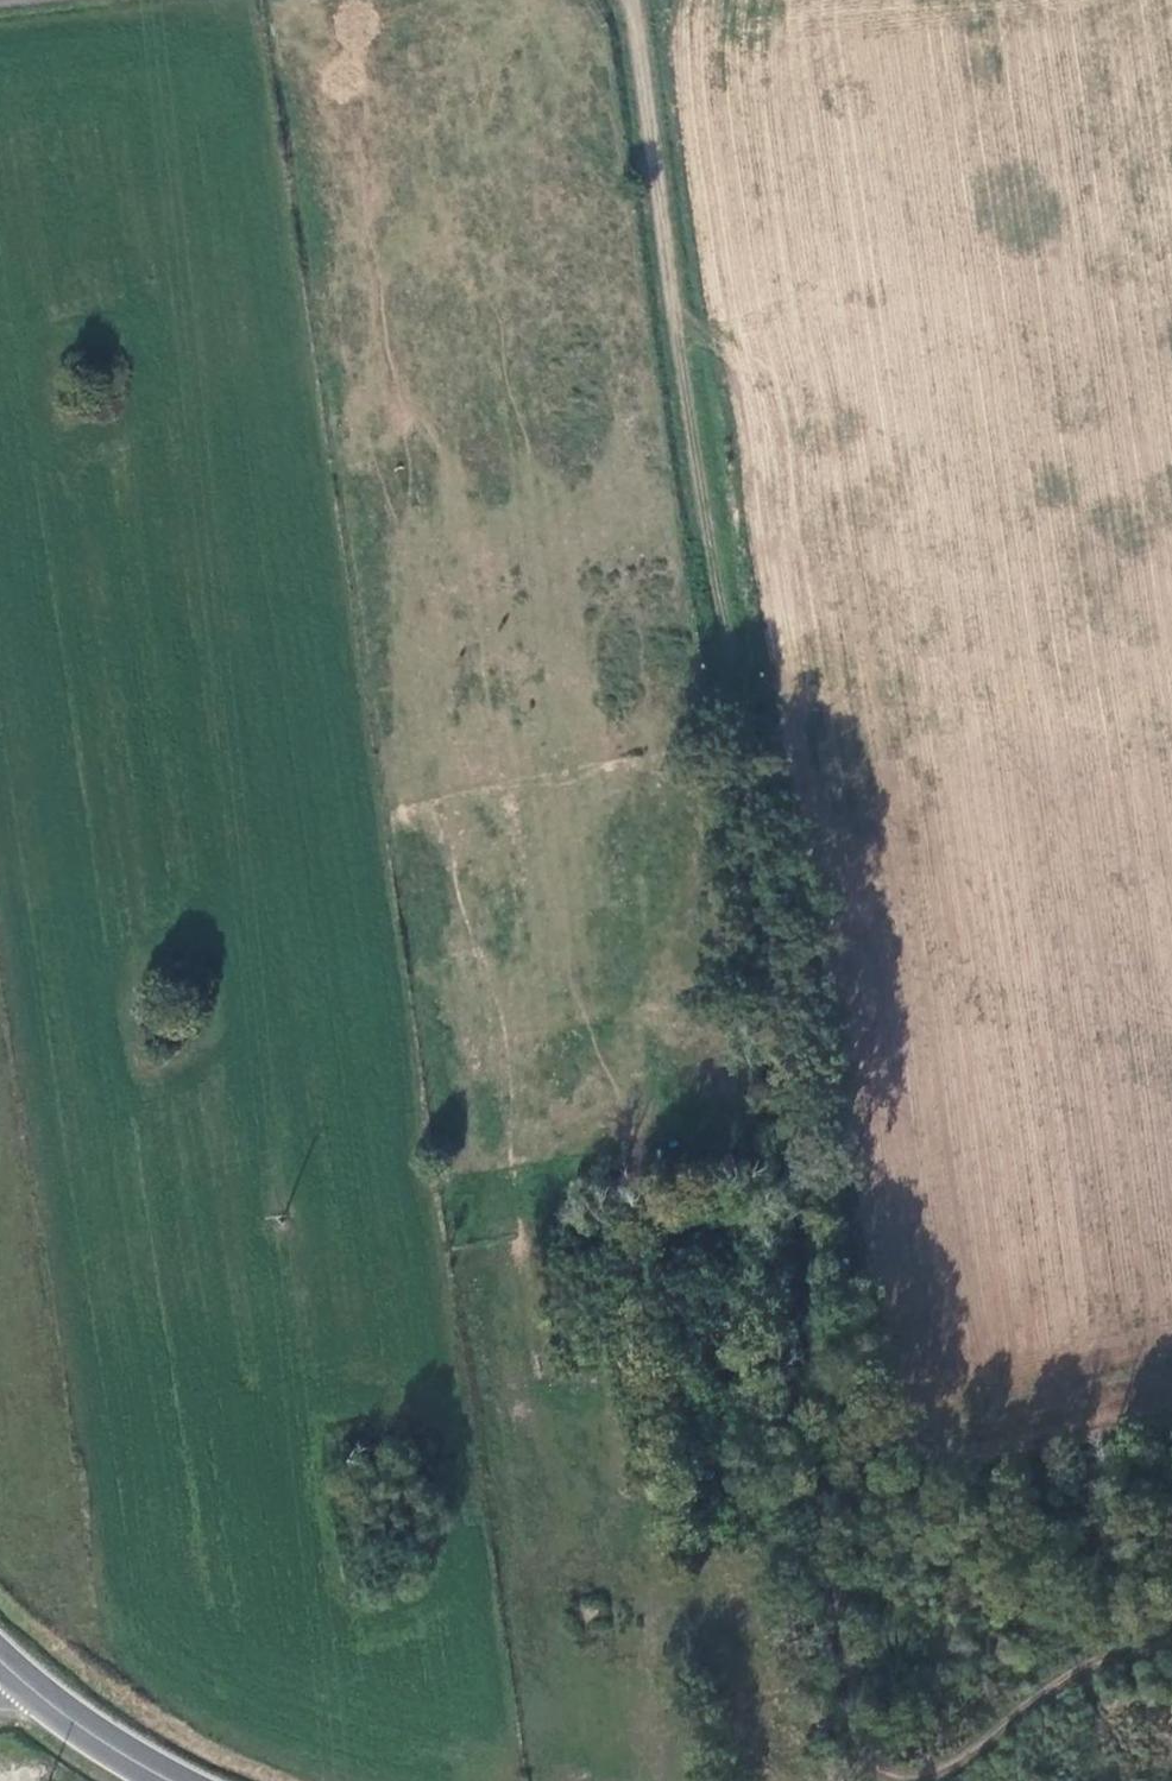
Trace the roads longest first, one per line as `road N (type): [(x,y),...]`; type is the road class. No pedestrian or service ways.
road 1 (secondary): [(14,1675),(165,1780)]

